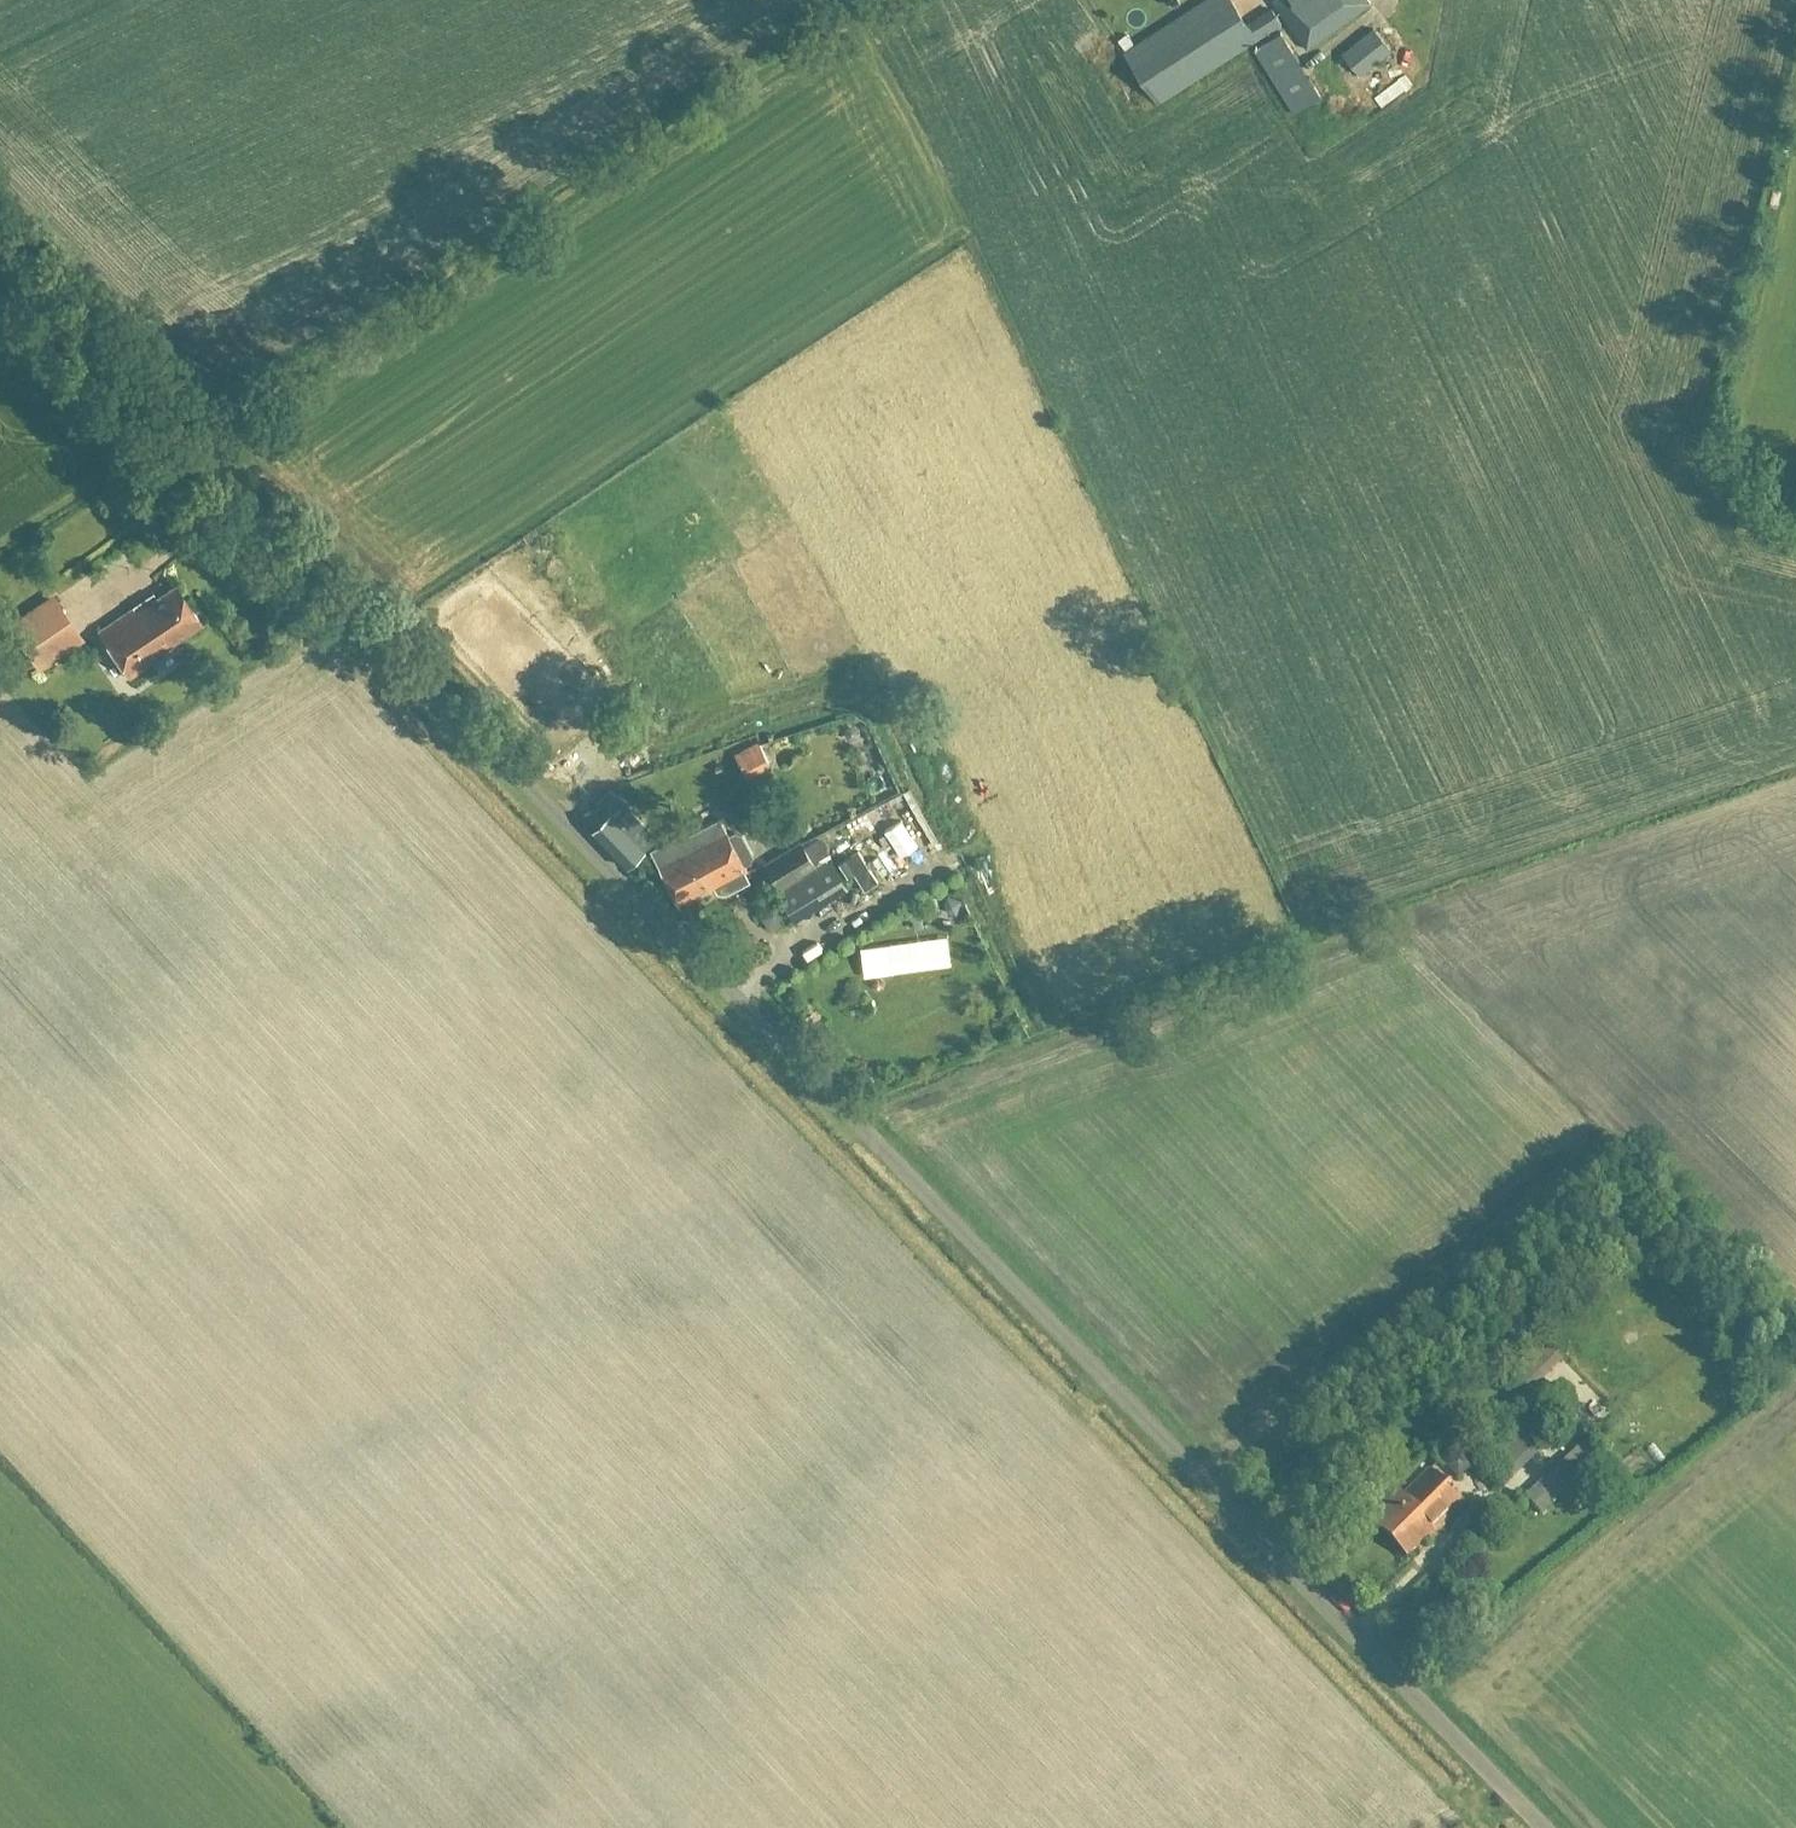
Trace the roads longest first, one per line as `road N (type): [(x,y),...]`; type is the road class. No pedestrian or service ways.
road 1 (unclassified): [(1543,1827),(0,245)]

